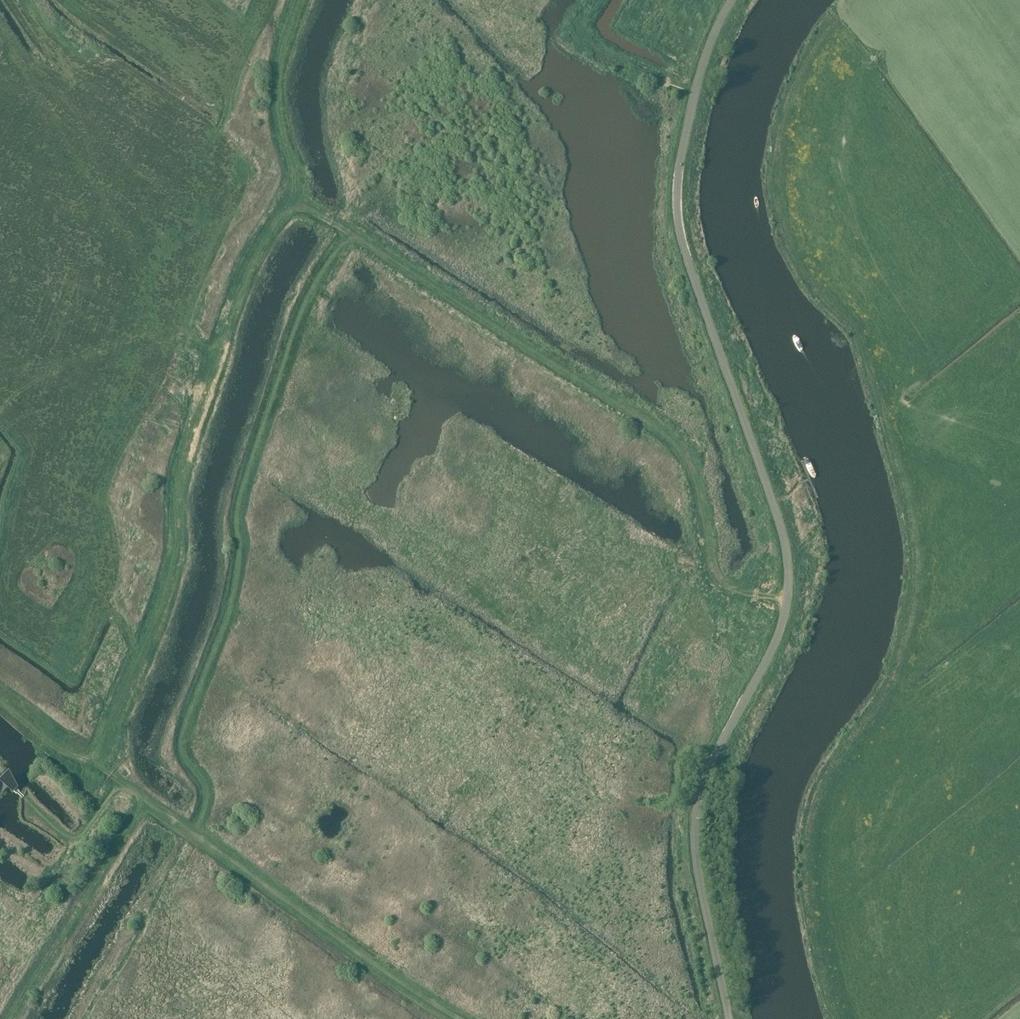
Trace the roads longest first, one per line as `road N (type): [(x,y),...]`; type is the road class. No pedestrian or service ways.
road 1 (track): [(787,601),(719,581),(691,464),(656,424),(421,276),(299,203),(285,204),(224,320),(191,415),(175,482),(177,559),(103,752),(117,783)]
road 2 (unclassified): [(728,1018),(698,870),(696,814),(709,764),(778,637),(788,588),(781,529),(677,214),(700,73),(732,0)]
road 3 (track): [(189,831),(205,792),(182,736),(226,619),(239,547),(237,503),(293,324),(347,232)]
road 4 (track): [(461,1018),(117,783)]
road 5 (track): [(8,1018),(147,800)]
road 6 (track): [(299,203),(278,74),(297,0)]

